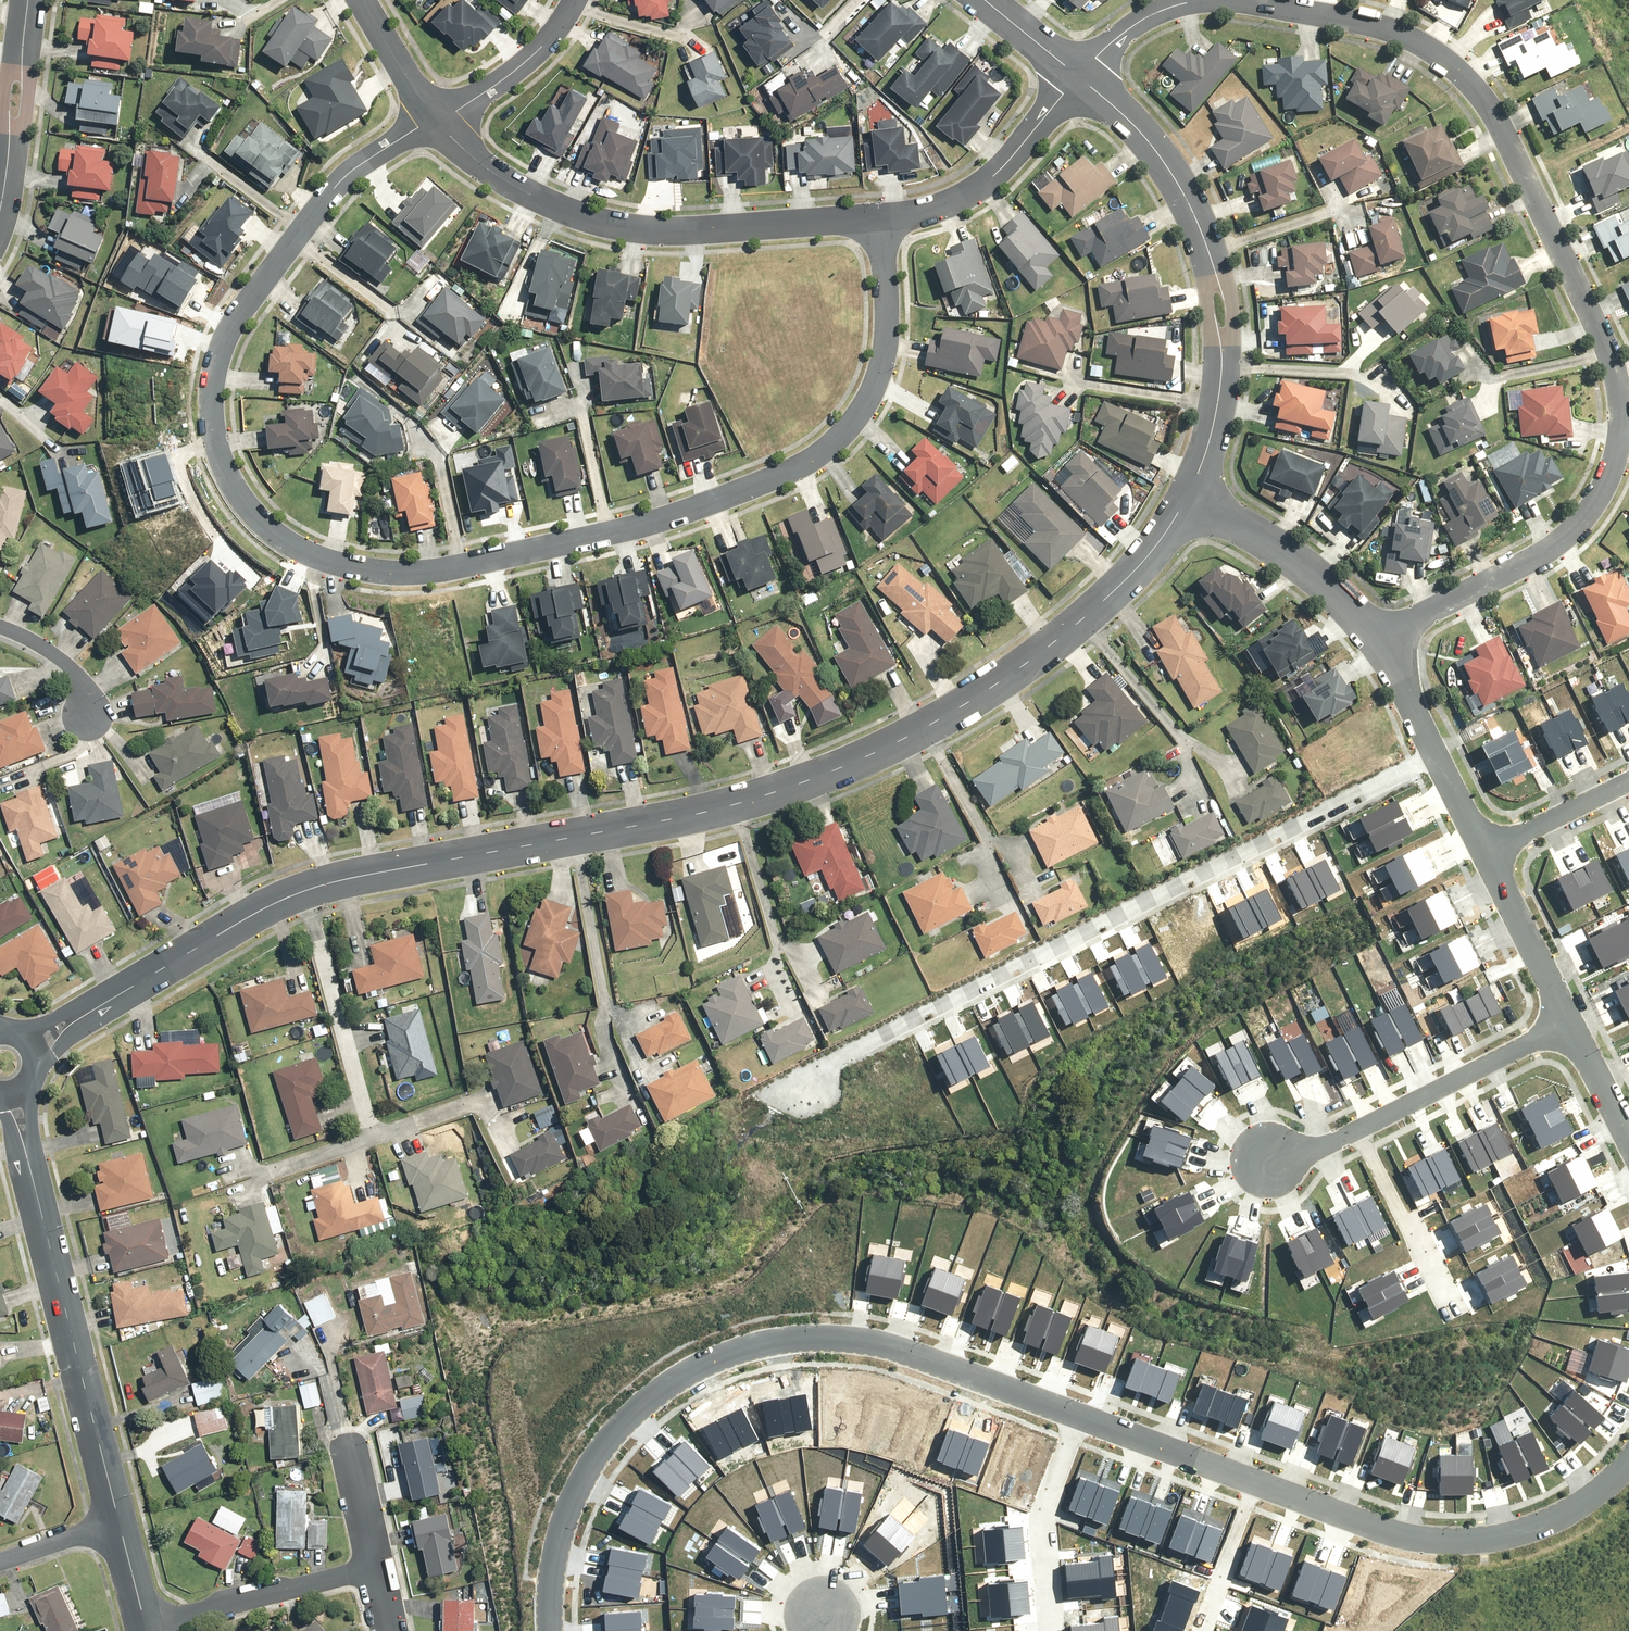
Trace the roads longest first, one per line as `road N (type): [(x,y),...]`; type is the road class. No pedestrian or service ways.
road 1 (residential): [(875,225),(884,317),(877,379),(846,432),(805,462),(647,524),(463,565),(408,573),(348,567),(270,532),(247,502),(220,453),(216,365),(234,321),(336,186),(438,118)]
road 2 (residential): [(73,1018),(306,890),(774,794),(862,759),(1030,662),(1116,588),(1193,496)]
road 3 (residential): [(1230,0),(1387,26),(1464,71),(1499,117),(1621,393),(1616,446),(1587,514),(1550,550),(1380,637)]
road 4 (residential): [(1432,747),(804,1082)]
road 5 (residential): [(1074,1414),(862,1343),(732,1350),(685,1373),(593,1462),(545,1587),(545,1630)]
road 6 (residential): [(438,118),(488,173),(618,226),(875,225)]
road 7 (residential): [(1193,496),(1214,434),(1227,335),(1224,303),(1183,192),(1130,120),(1081,80)]
road 8 (residential): [(1628,1461),(1595,1496),(1538,1532),(1495,1543),(1438,1545),(1249,1479)]
road 9 (residential): [(27,1140),(122,1531)]
road 10 (residential): [(875,225),(939,209),(962,194),(1027,143),(1081,80)]
road 11 (residential): [(150,1626),(380,1566)]
road 12 (residential): [(1570,1011),(1358,1113)]
road 13 (residential): [(1193,496),(1308,575),(1380,637)]
road 14 (residential): [(1358,1113),(1454,1316)]
road 15 (residential): [(1074,1414),(1041,1512),(1052,1630)]
road 16 (residential): [(31,0),(0,219)]
road 17 (residential): [(1249,1479),(1074,1414)]
road 18 (residential): [(438,118),(534,56),(576,0)]
road 19 (residential): [(1485,849),(1570,1011)]
road 20 (residential): [(1081,80),(1123,30),(1215,0)]
road 21 (residential): [(1485,849),(1628,775)]
road 22 (residential): [(1249,1479),(1196,1630)]
road 23 (residential): [(0,626),(64,659),(90,695),(96,719)]
road 24 (residential): [(365,0),(438,118)]
road 25 (residential): [(0,1565),(122,1531)]
road 26 (residential): [(1081,80),(984,0)]
road 27 (residential): [(347,1446),(380,1566)]
road 28 (residential): [(1570,1011),(1628,1121)]
road 29 (residential): [(1380,637),(1432,747)]

